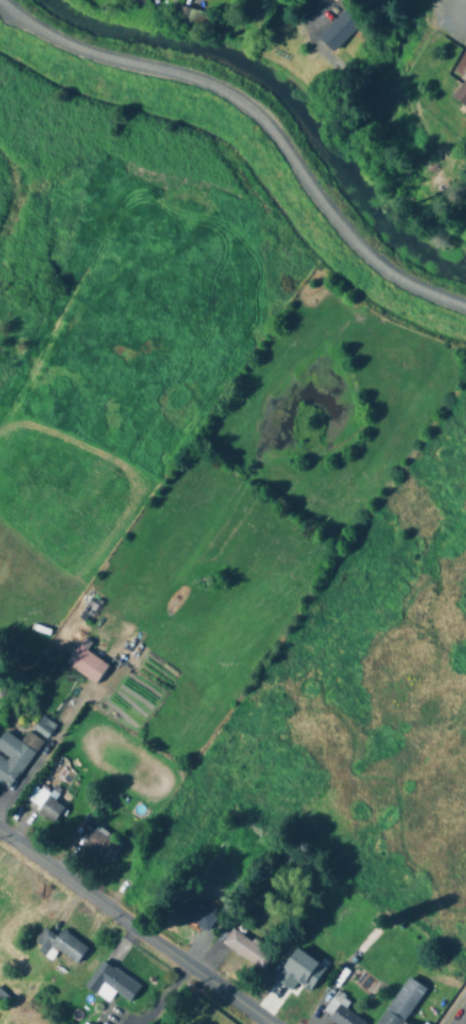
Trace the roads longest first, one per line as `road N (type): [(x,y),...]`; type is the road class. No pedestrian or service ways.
road 1 (residential): [(272,1023),(0,832)]

